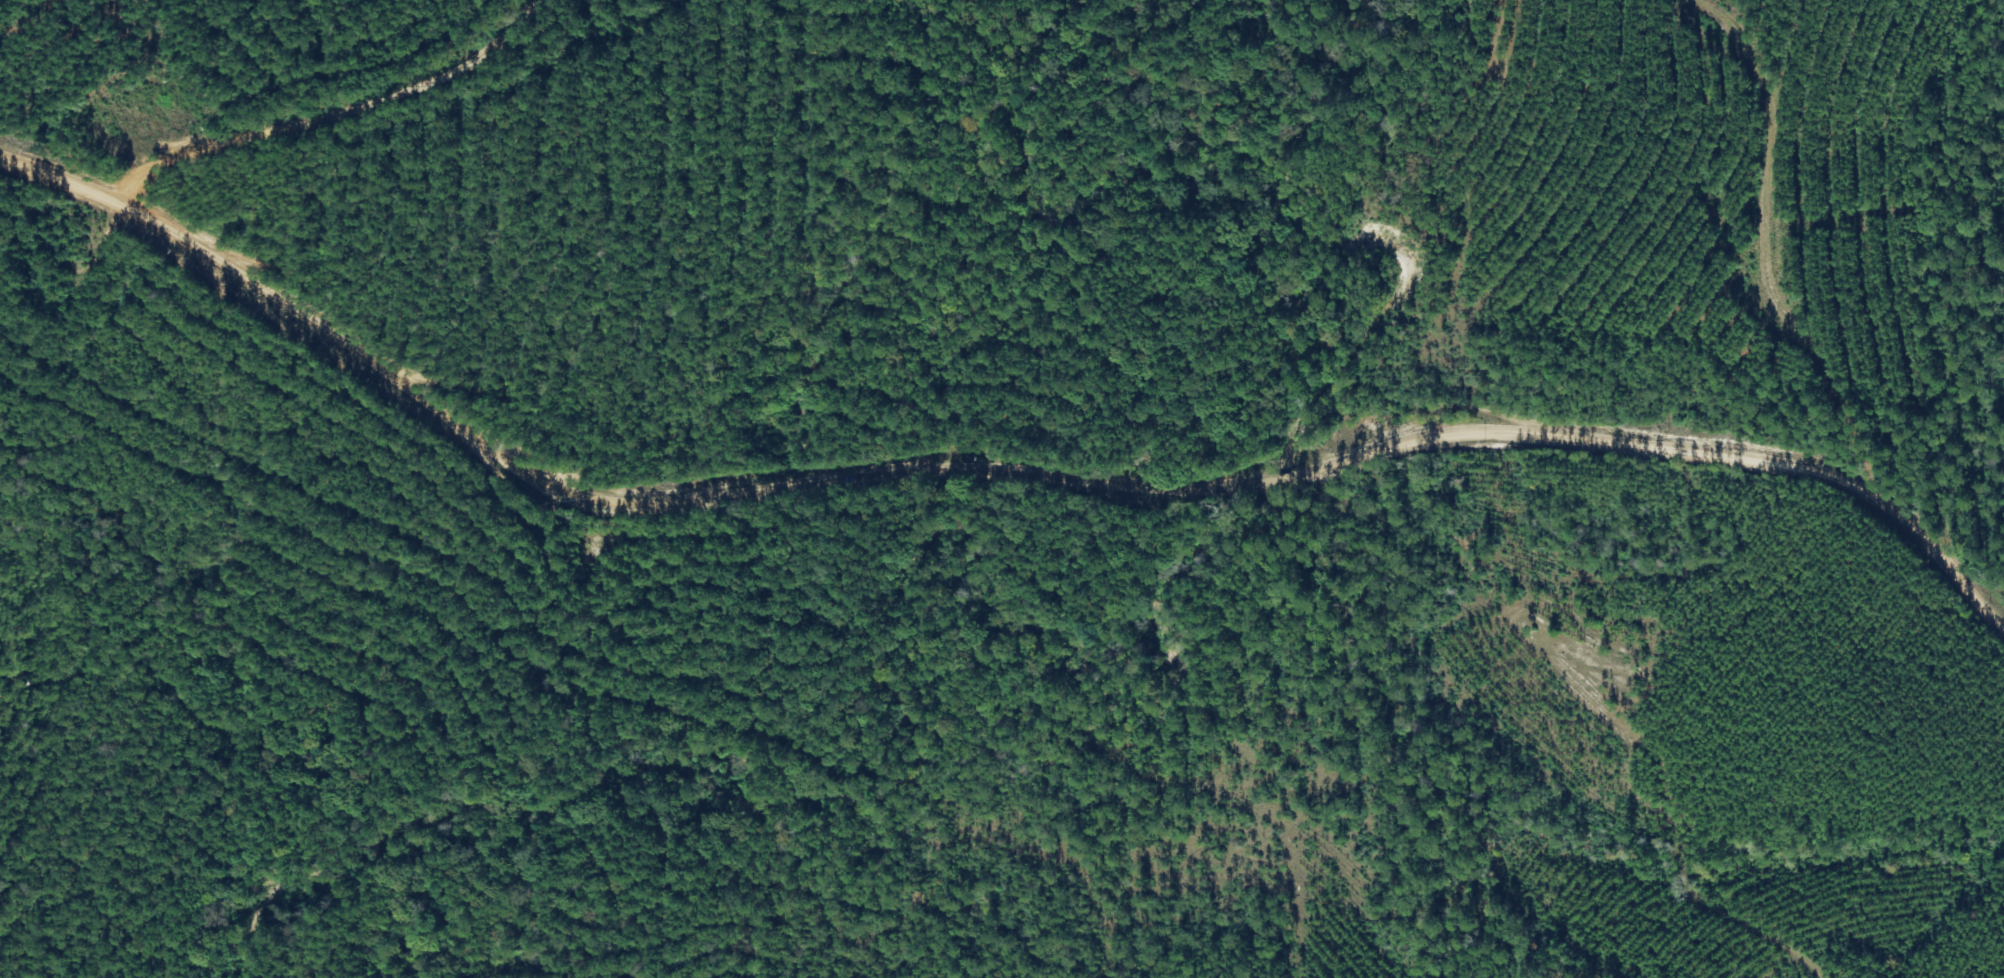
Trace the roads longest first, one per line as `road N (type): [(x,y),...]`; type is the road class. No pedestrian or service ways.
road 1 (residential): [(2003,678),(1814,490),(1749,460),(1377,460),(1204,480),(995,460),(614,509),(549,504),(450,475),(88,176),(0,157)]
road 2 (residential): [(88,176),(128,136),(385,56),(467,0)]

